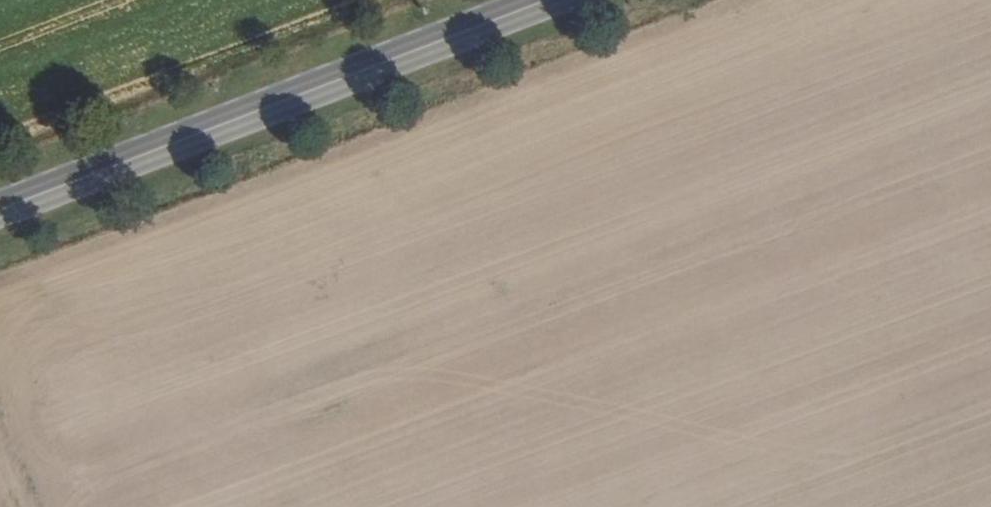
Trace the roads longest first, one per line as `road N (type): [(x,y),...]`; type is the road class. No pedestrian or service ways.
road 1 (secondary): [(0,209),(550,0)]

